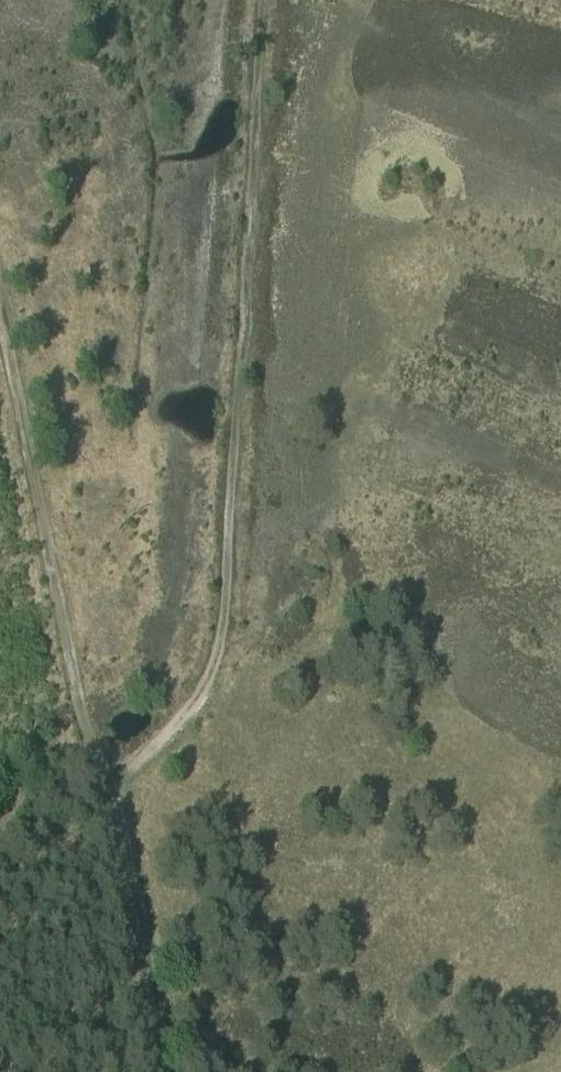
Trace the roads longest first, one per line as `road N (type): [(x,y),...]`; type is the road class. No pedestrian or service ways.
road 1 (track): [(265,0),(220,656),(174,729),(139,756),(104,768)]
road 2 (track): [(104,768),(81,724),(0,315)]
road 3 (track): [(104,768),(172,1071)]

